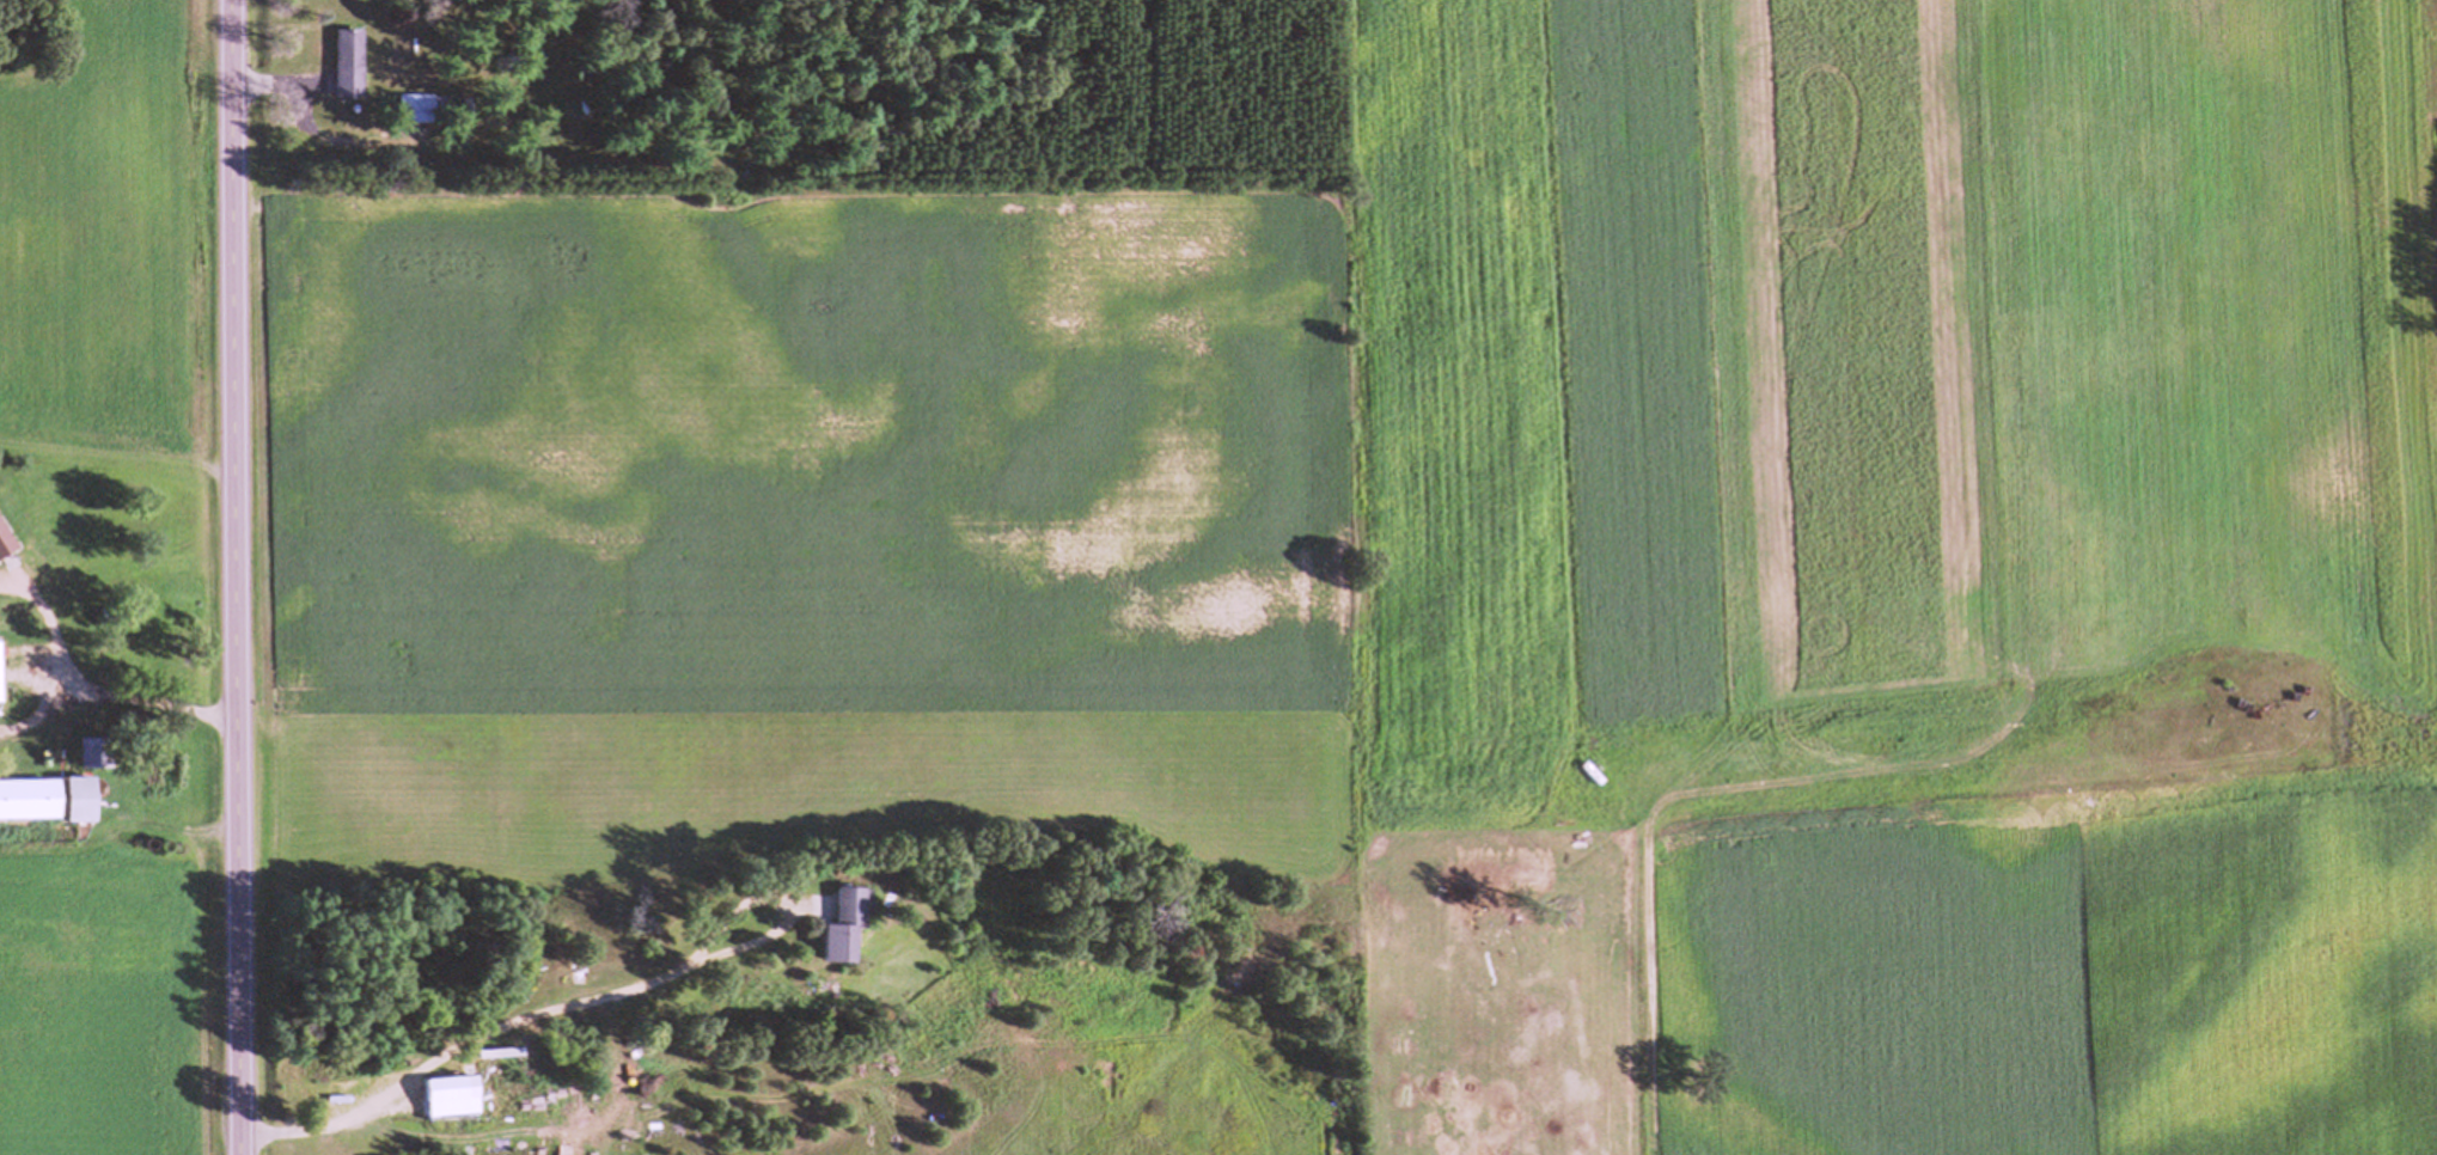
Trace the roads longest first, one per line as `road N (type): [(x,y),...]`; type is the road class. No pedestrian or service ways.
road 1 (secondary): [(238,1154),(223,0)]

